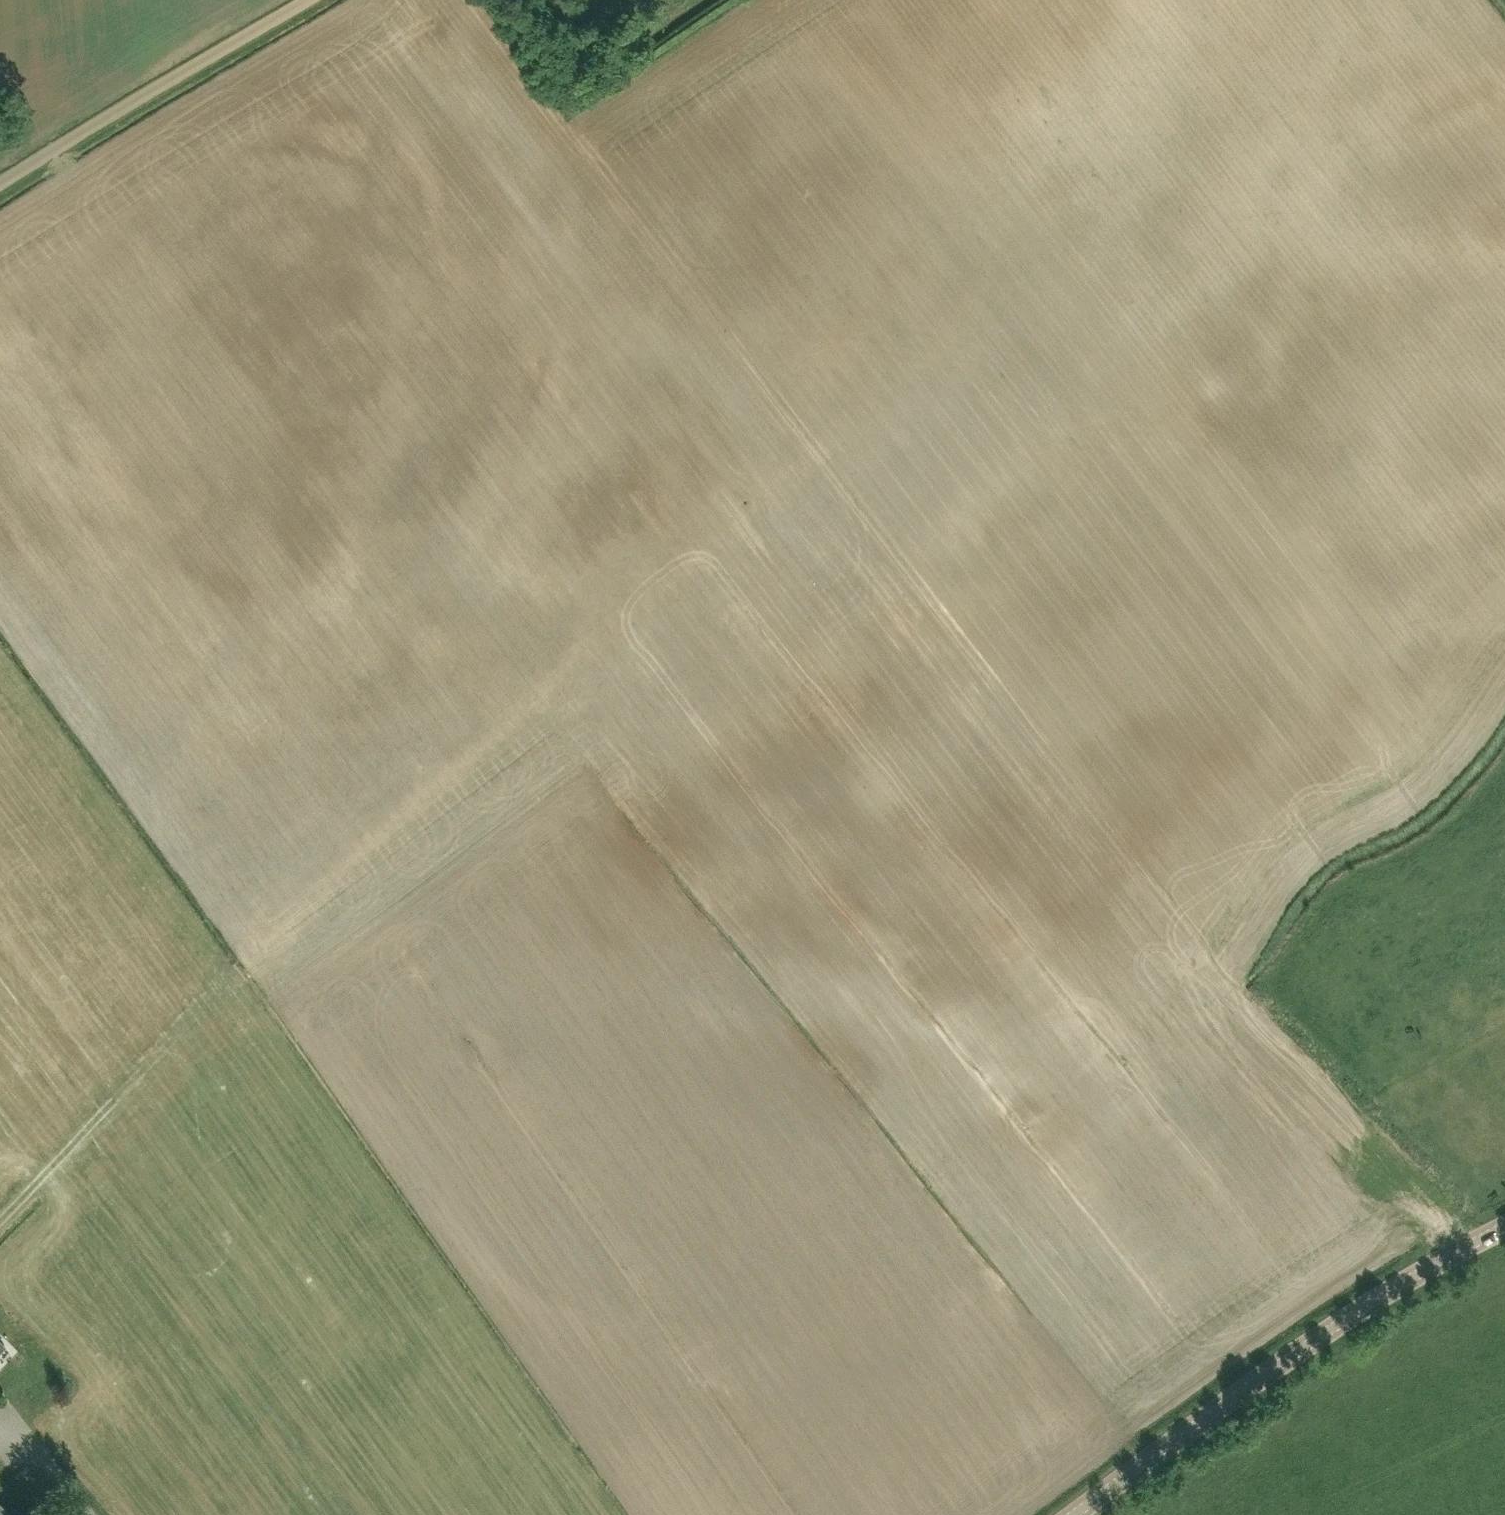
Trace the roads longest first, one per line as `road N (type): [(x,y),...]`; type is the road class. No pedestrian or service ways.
road 1 (tertiary): [(1074,1514),(1389,1288),(1504,1229)]
road 2 (unclassified): [(0,182),(302,0)]

